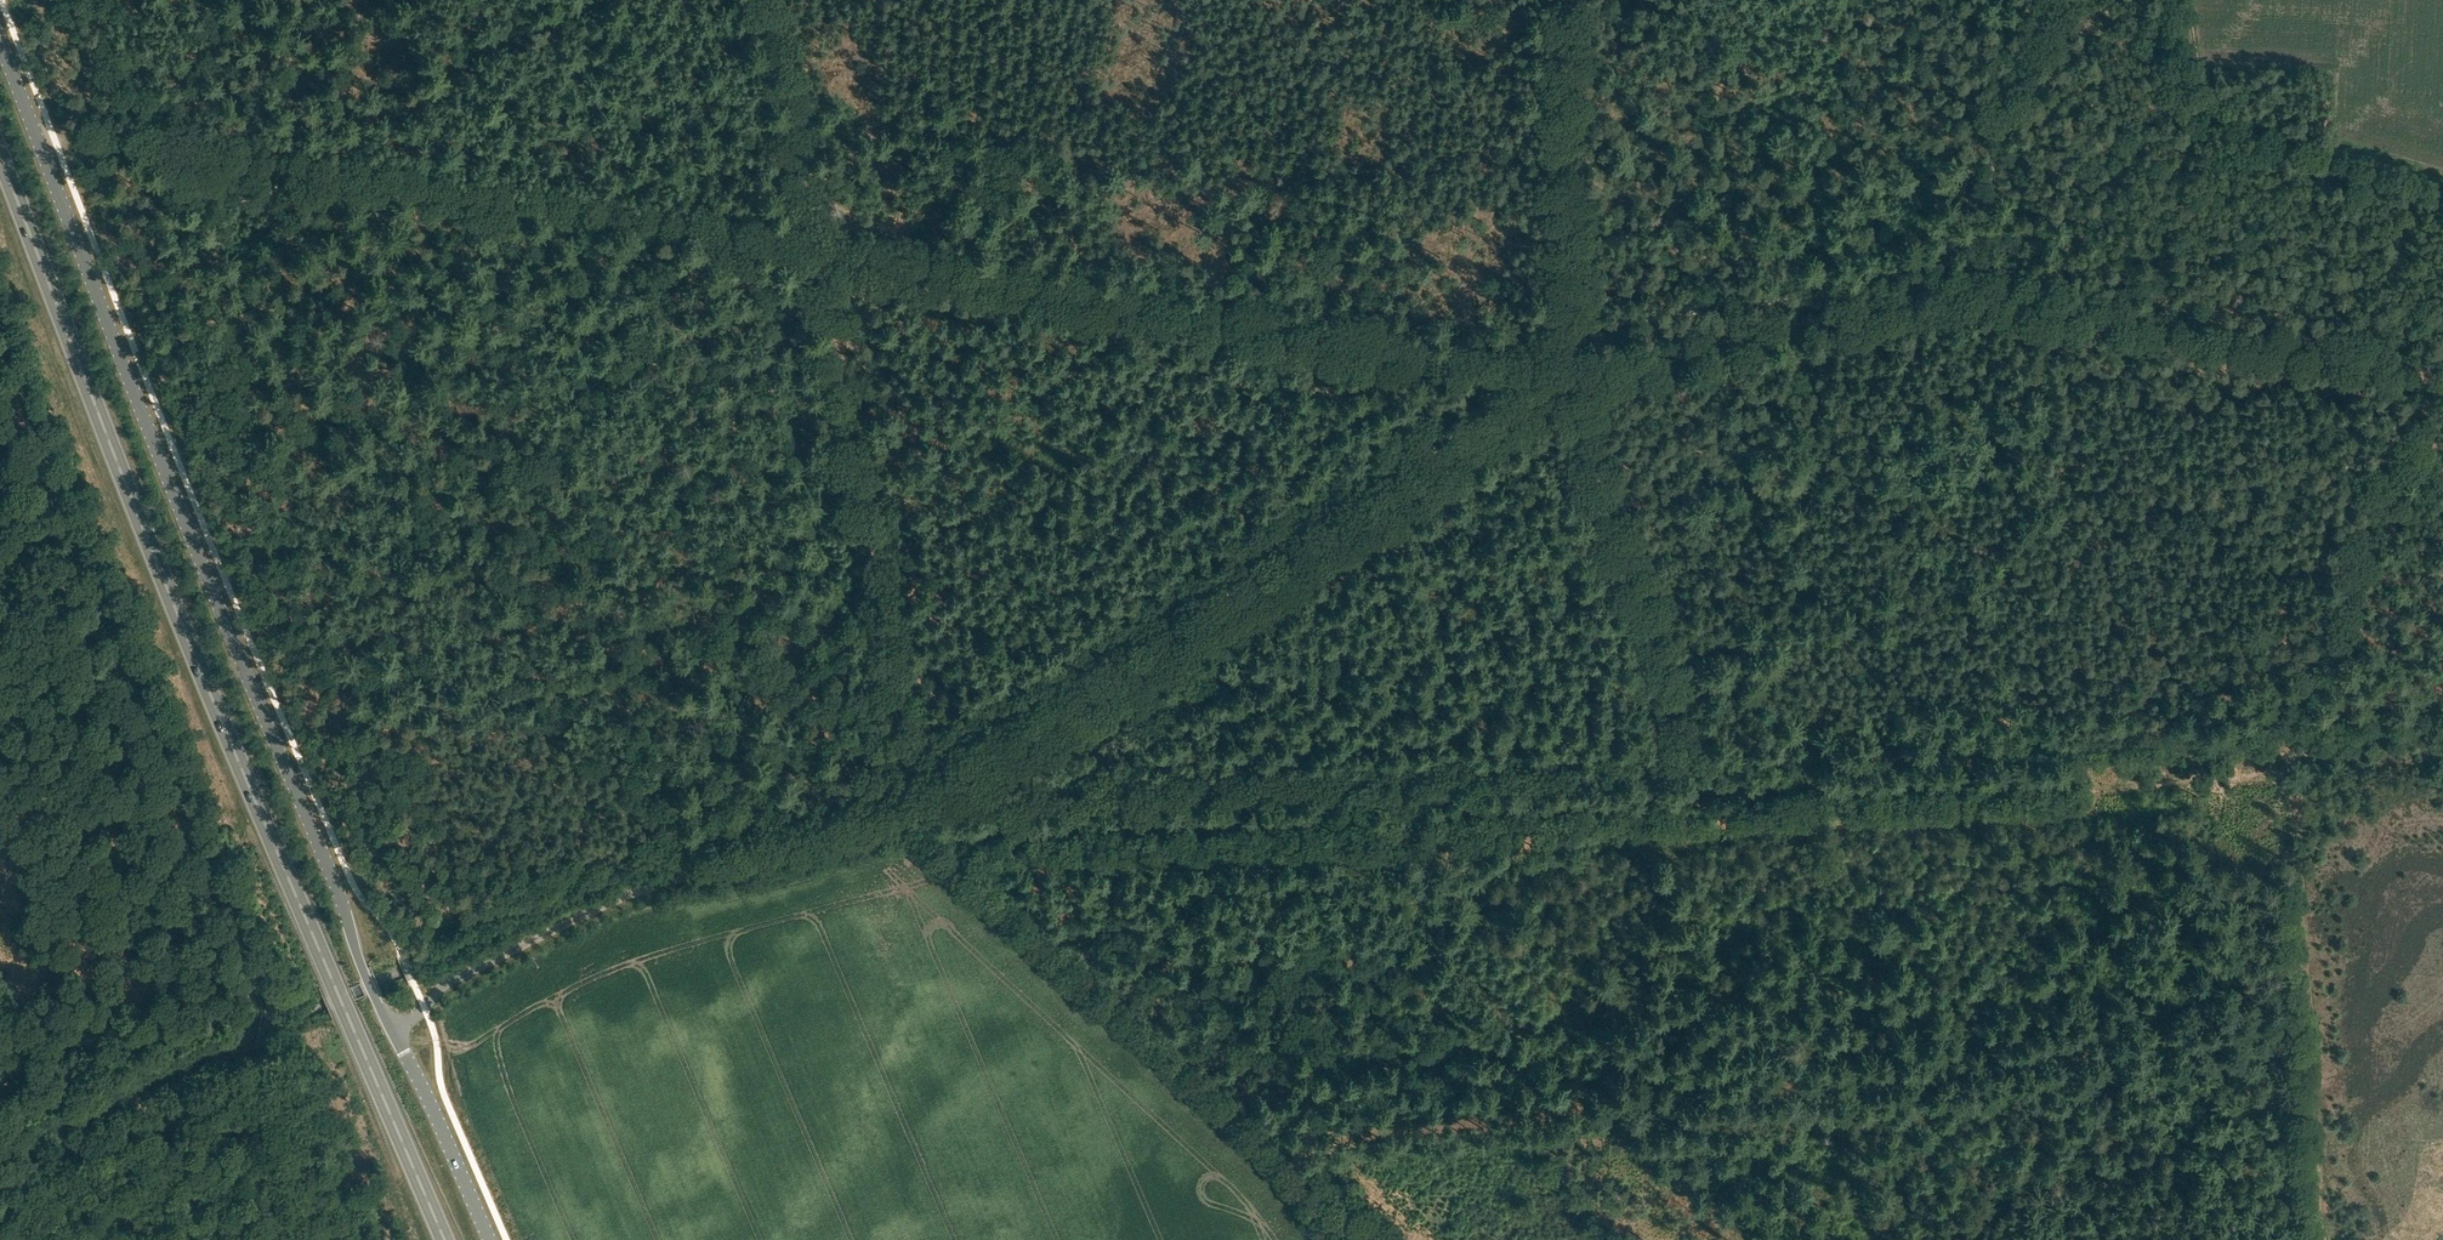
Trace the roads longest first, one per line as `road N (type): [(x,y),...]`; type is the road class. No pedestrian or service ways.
road 1 (track): [(1273,1138),(953,841),(2290,782)]
road 2 (track): [(691,874),(922,810),(1572,378),(1964,286),(2015,66),(2051,0)]
road 3 (track): [(916,787),(937,804),(2204,743)]
road 4 (track): [(1386,1239),(1273,1138),(2309,1031)]
road 5 (trunk): [(445,1239),(221,720),(0,156)]
road 6 (track): [(916,787),(815,249),(1346,340)]
road 7 (unclassified): [(0,1180),(237,1085),(259,1061),(269,1006),(0,332)]
road 8 (tertiary): [(395,1030),(362,965),(0,41)]
road 9 (track): [(35,133),(815,249),(766,0)]
road 10 (track): [(773,680),(212,157)]
road 11 (track): [(2327,1239),(2288,739)]
road 12 (track): [(1691,766),(1576,396),(1570,332)]
road 13 (track): [(2288,739),(2432,368)]
road 14 (track): [(2191,0),(2202,85),(2219,112),(2442,182)]
road 15 (unclassified): [(395,1030),(447,983),(691,874)]
road 16 (track): [(2432,368),(2182,324)]
road 17 (tertiary): [(490,1239),(395,1030)]
road 18 (track): [(1346,340),(1566,381)]
road 19 (track): [(1964,286),(2182,324)]
road 20 (track): [(2288,739),(2442,732)]

